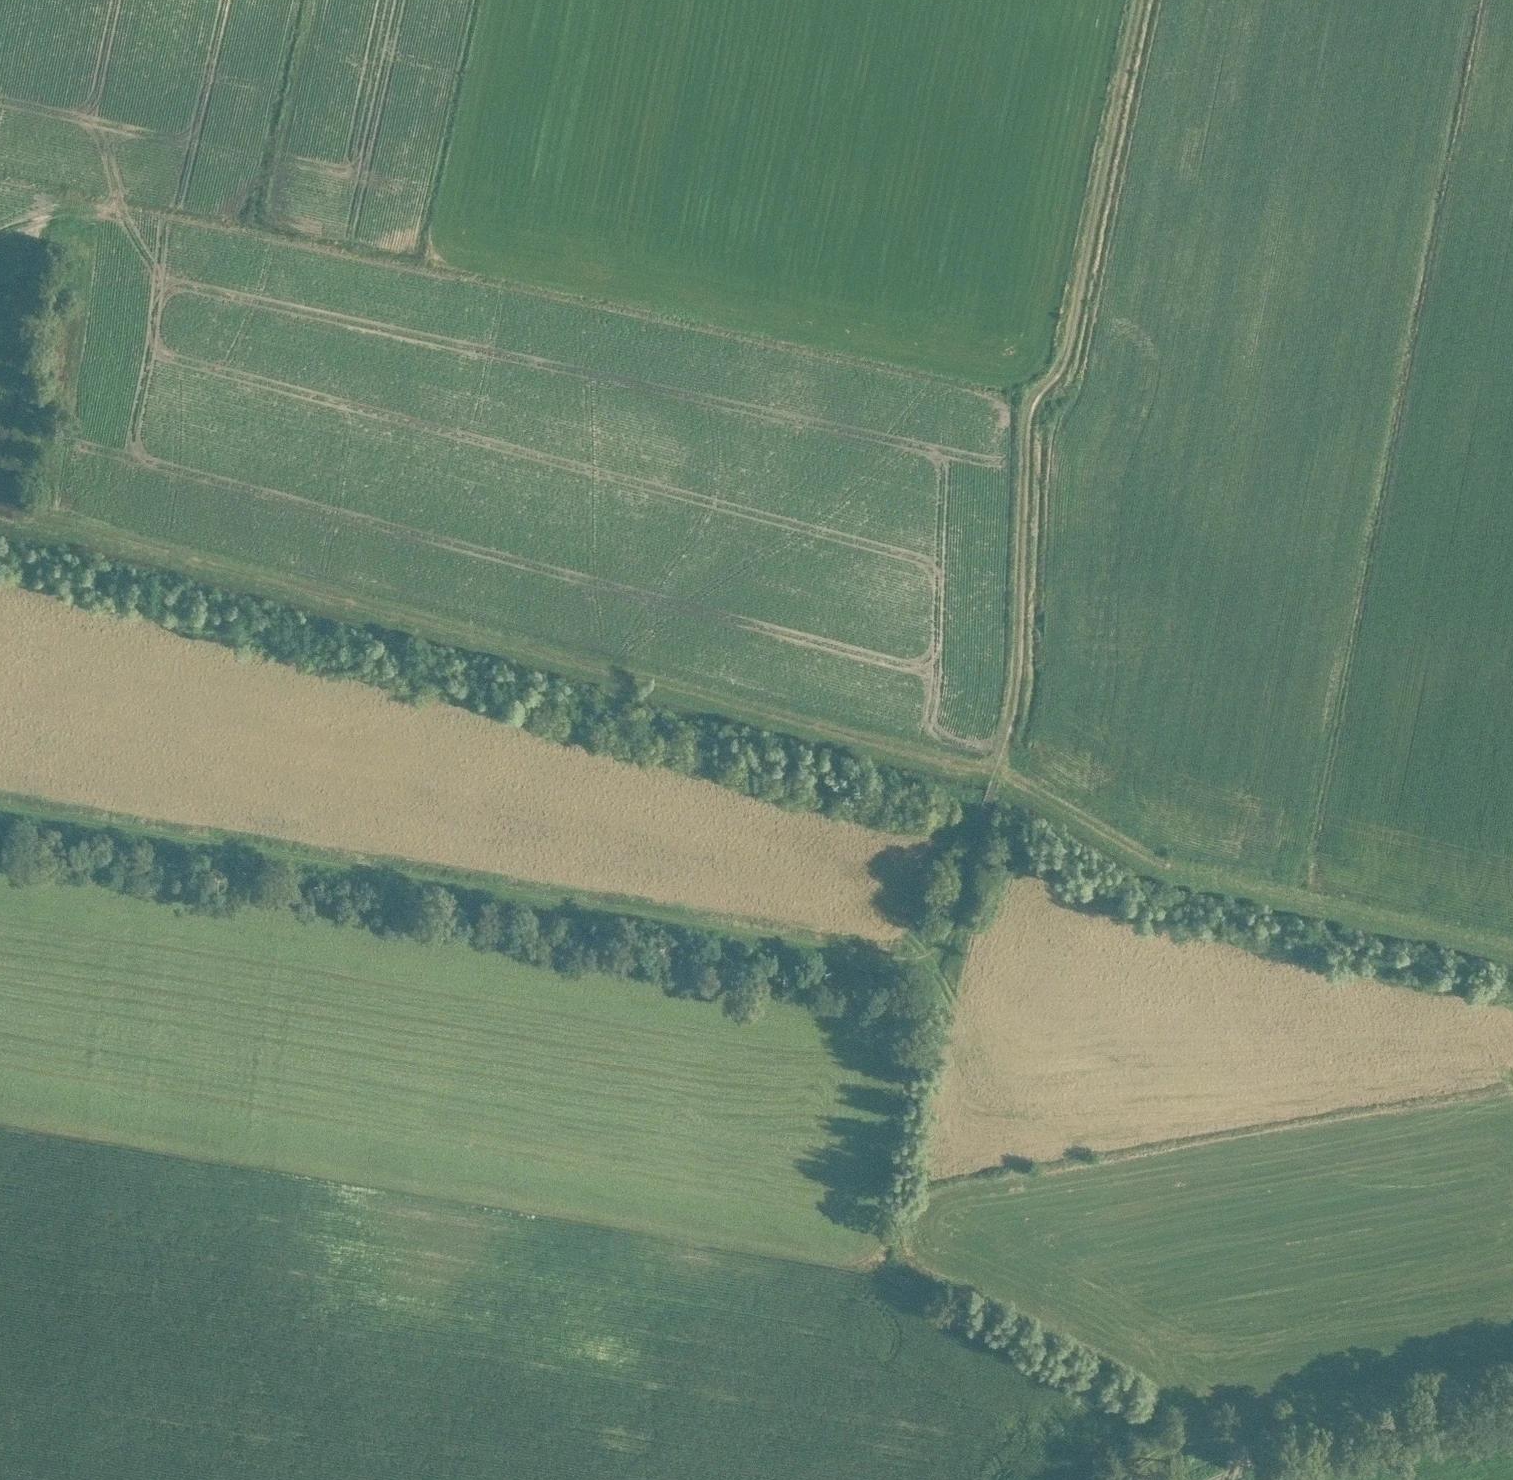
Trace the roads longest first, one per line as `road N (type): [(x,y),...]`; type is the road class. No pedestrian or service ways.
road 1 (track): [(1127,1479),(1153,1456),(1186,1442),(1512,1389)]

